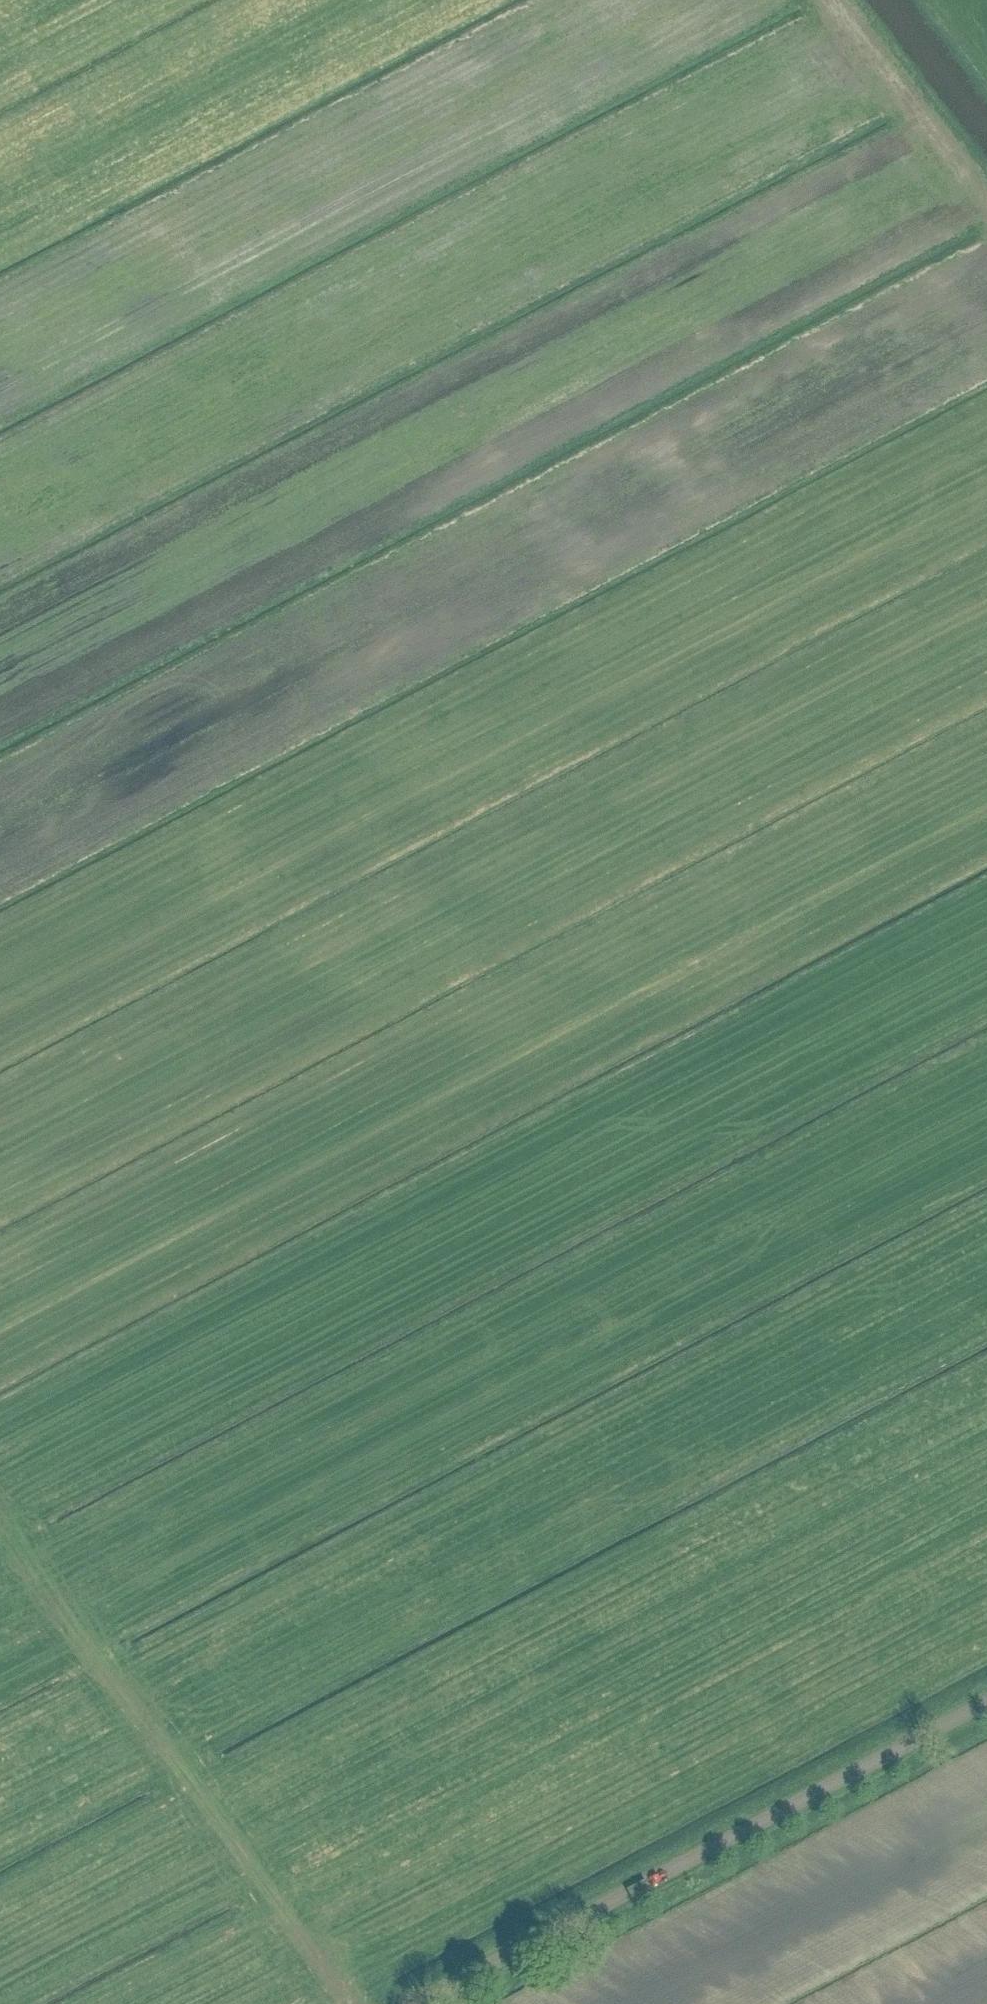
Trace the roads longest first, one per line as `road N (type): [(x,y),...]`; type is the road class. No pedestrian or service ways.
road 1 (unclassified): [(403,2003),(986,1692)]

